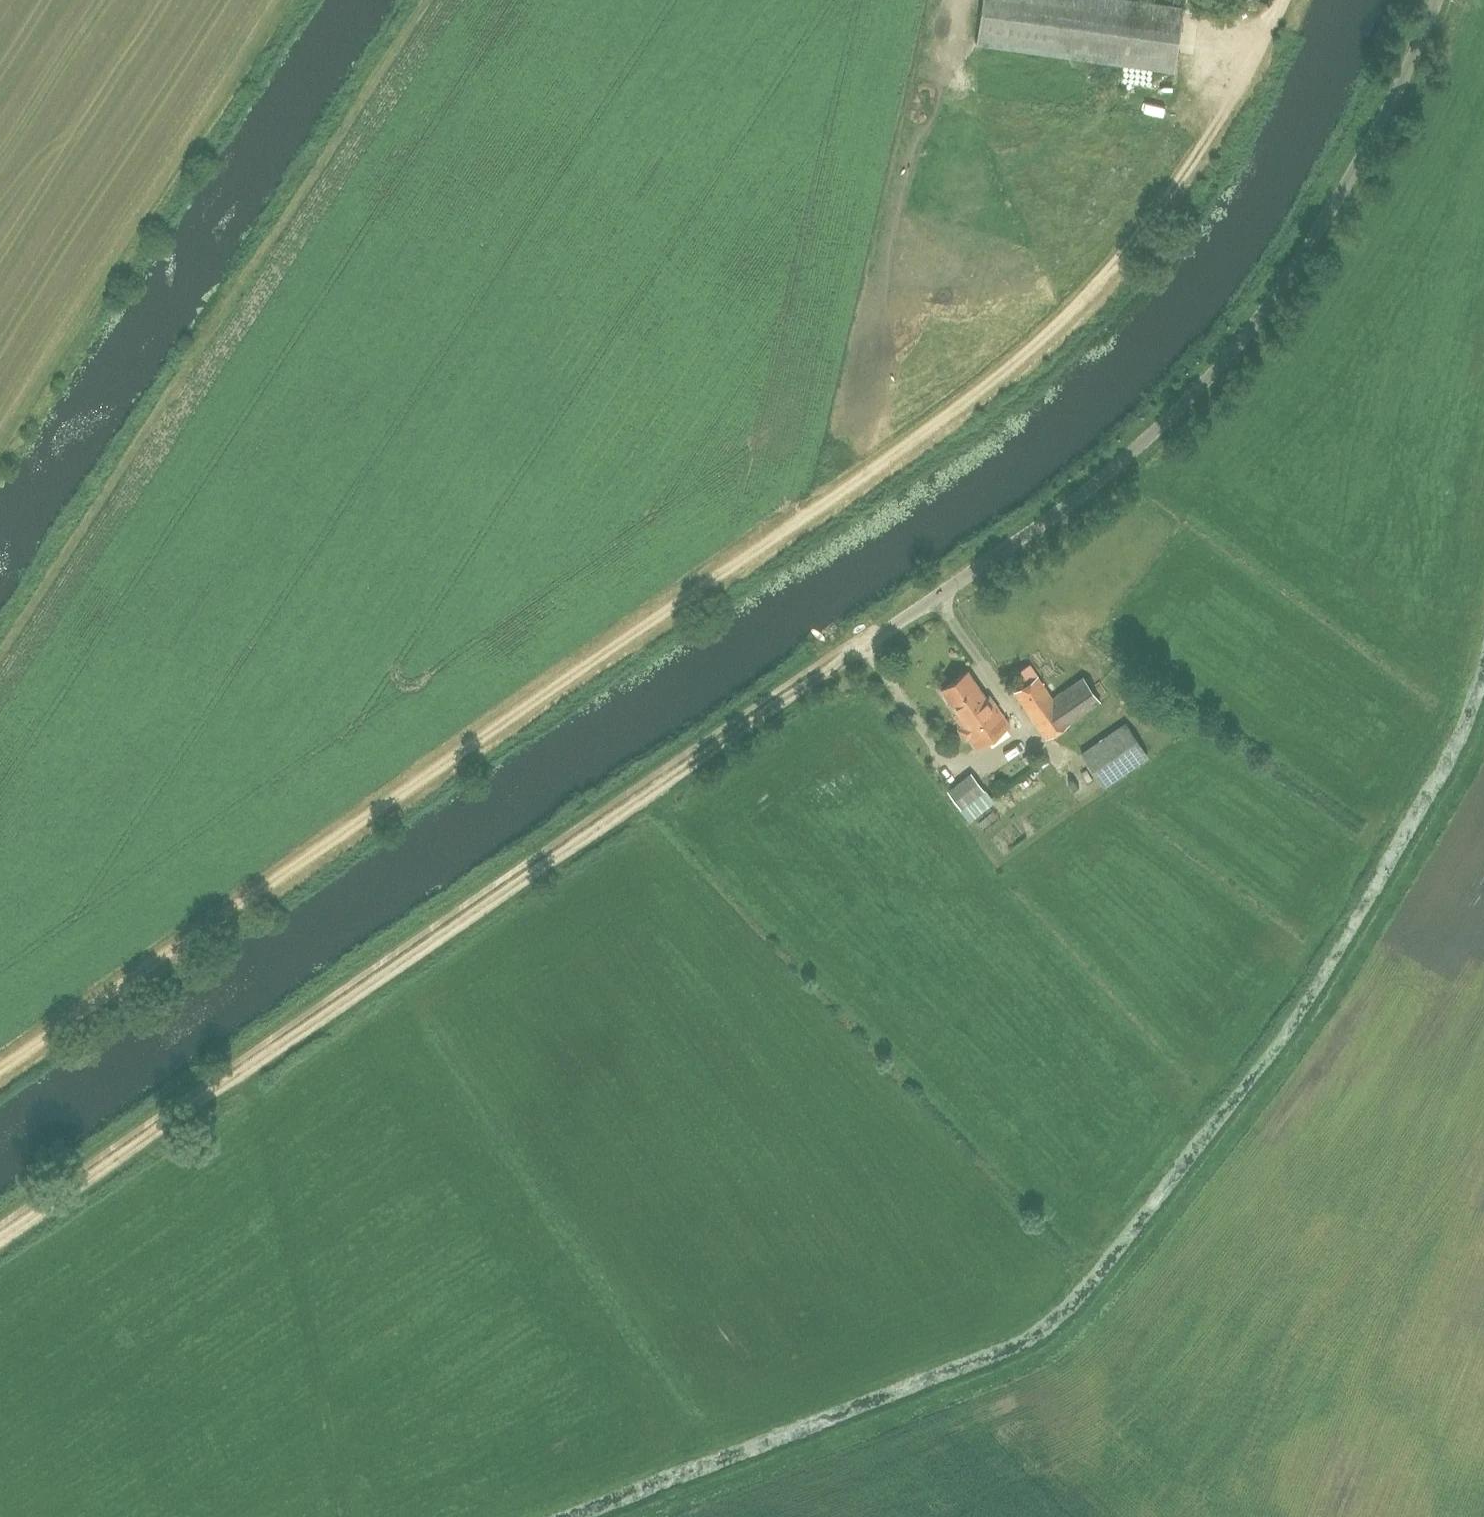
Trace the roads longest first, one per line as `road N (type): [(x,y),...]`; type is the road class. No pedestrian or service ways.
road 1 (track): [(0,1069),(985,390),(1070,316),(1149,224),(1217,124),(1284,0)]
road 2 (track): [(0,1240),(858,650)]
road 3 (unclassified): [(858,650),(1077,500),(1199,390),(1324,221),(1436,0)]

